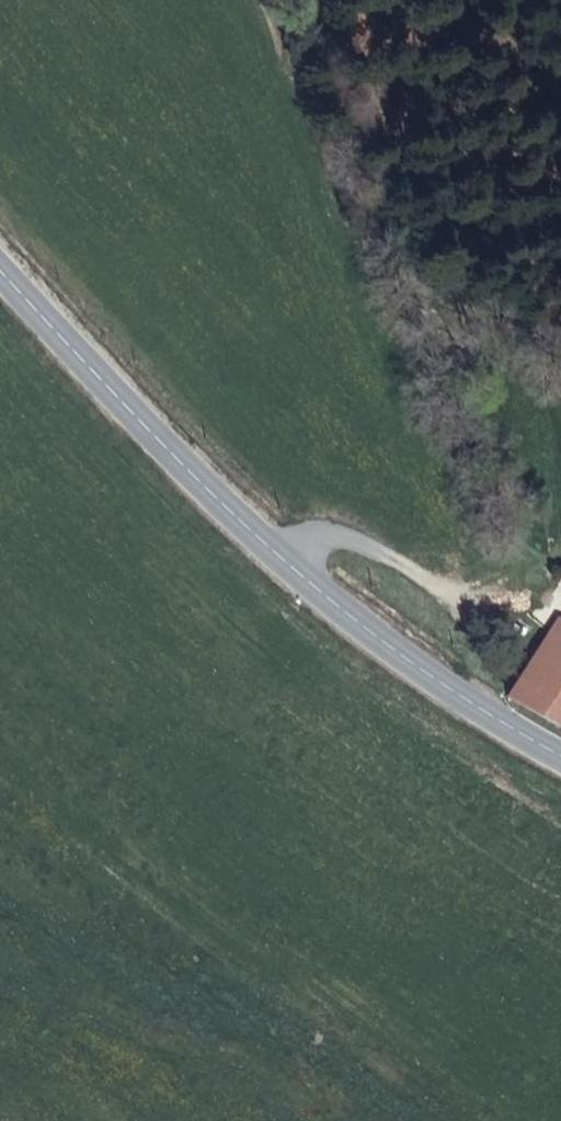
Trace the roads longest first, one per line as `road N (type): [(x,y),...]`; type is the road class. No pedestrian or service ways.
road 1 (secondary): [(0,274),(214,495),(319,590),(448,688),(560,758)]

